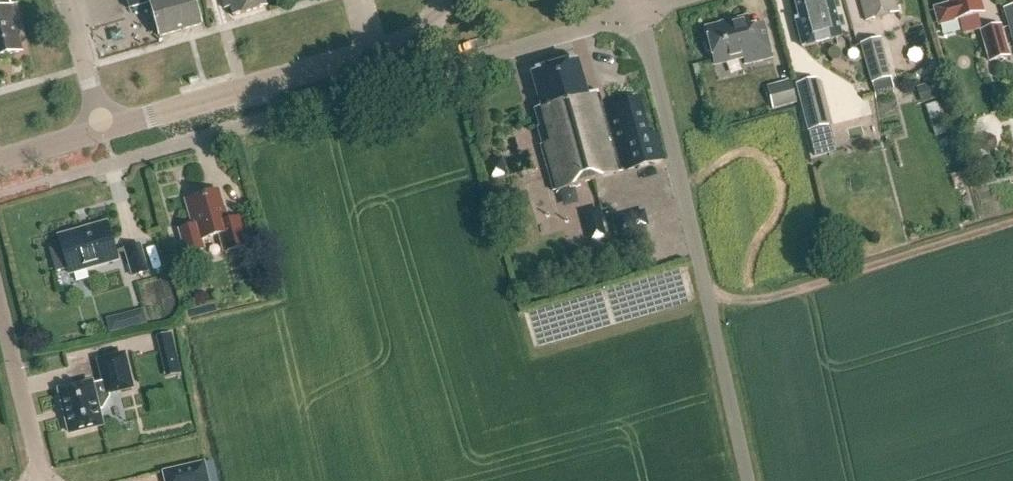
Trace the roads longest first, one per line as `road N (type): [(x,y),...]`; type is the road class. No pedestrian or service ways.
road 1 (residential): [(636,15),(60,180)]
road 2 (unclassified): [(748,480),(636,15)]
road 3 (tertiary): [(105,131),(386,50),(445,0)]
road 4 (track): [(705,289),(735,300),(765,297),(1012,223)]
road 5 (residential): [(0,309),(42,480)]
road 6 (residential): [(105,131),(67,0)]

